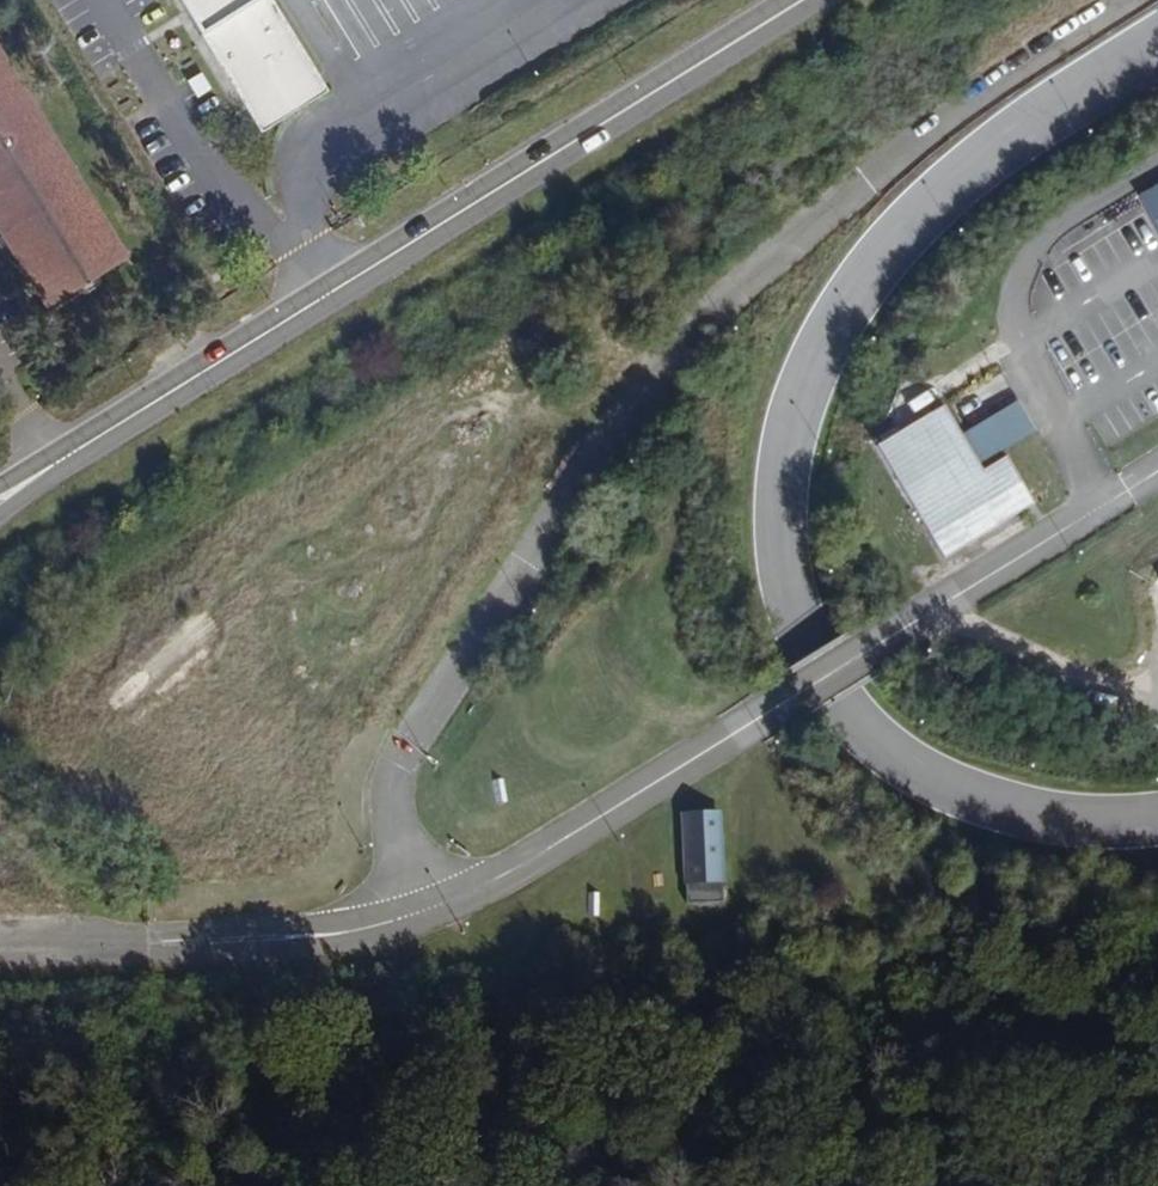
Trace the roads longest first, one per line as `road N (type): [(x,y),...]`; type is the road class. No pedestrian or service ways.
road 1 (tertiary): [(800,0),(0,496)]
road 2 (track): [(1157,980),(827,1185)]

